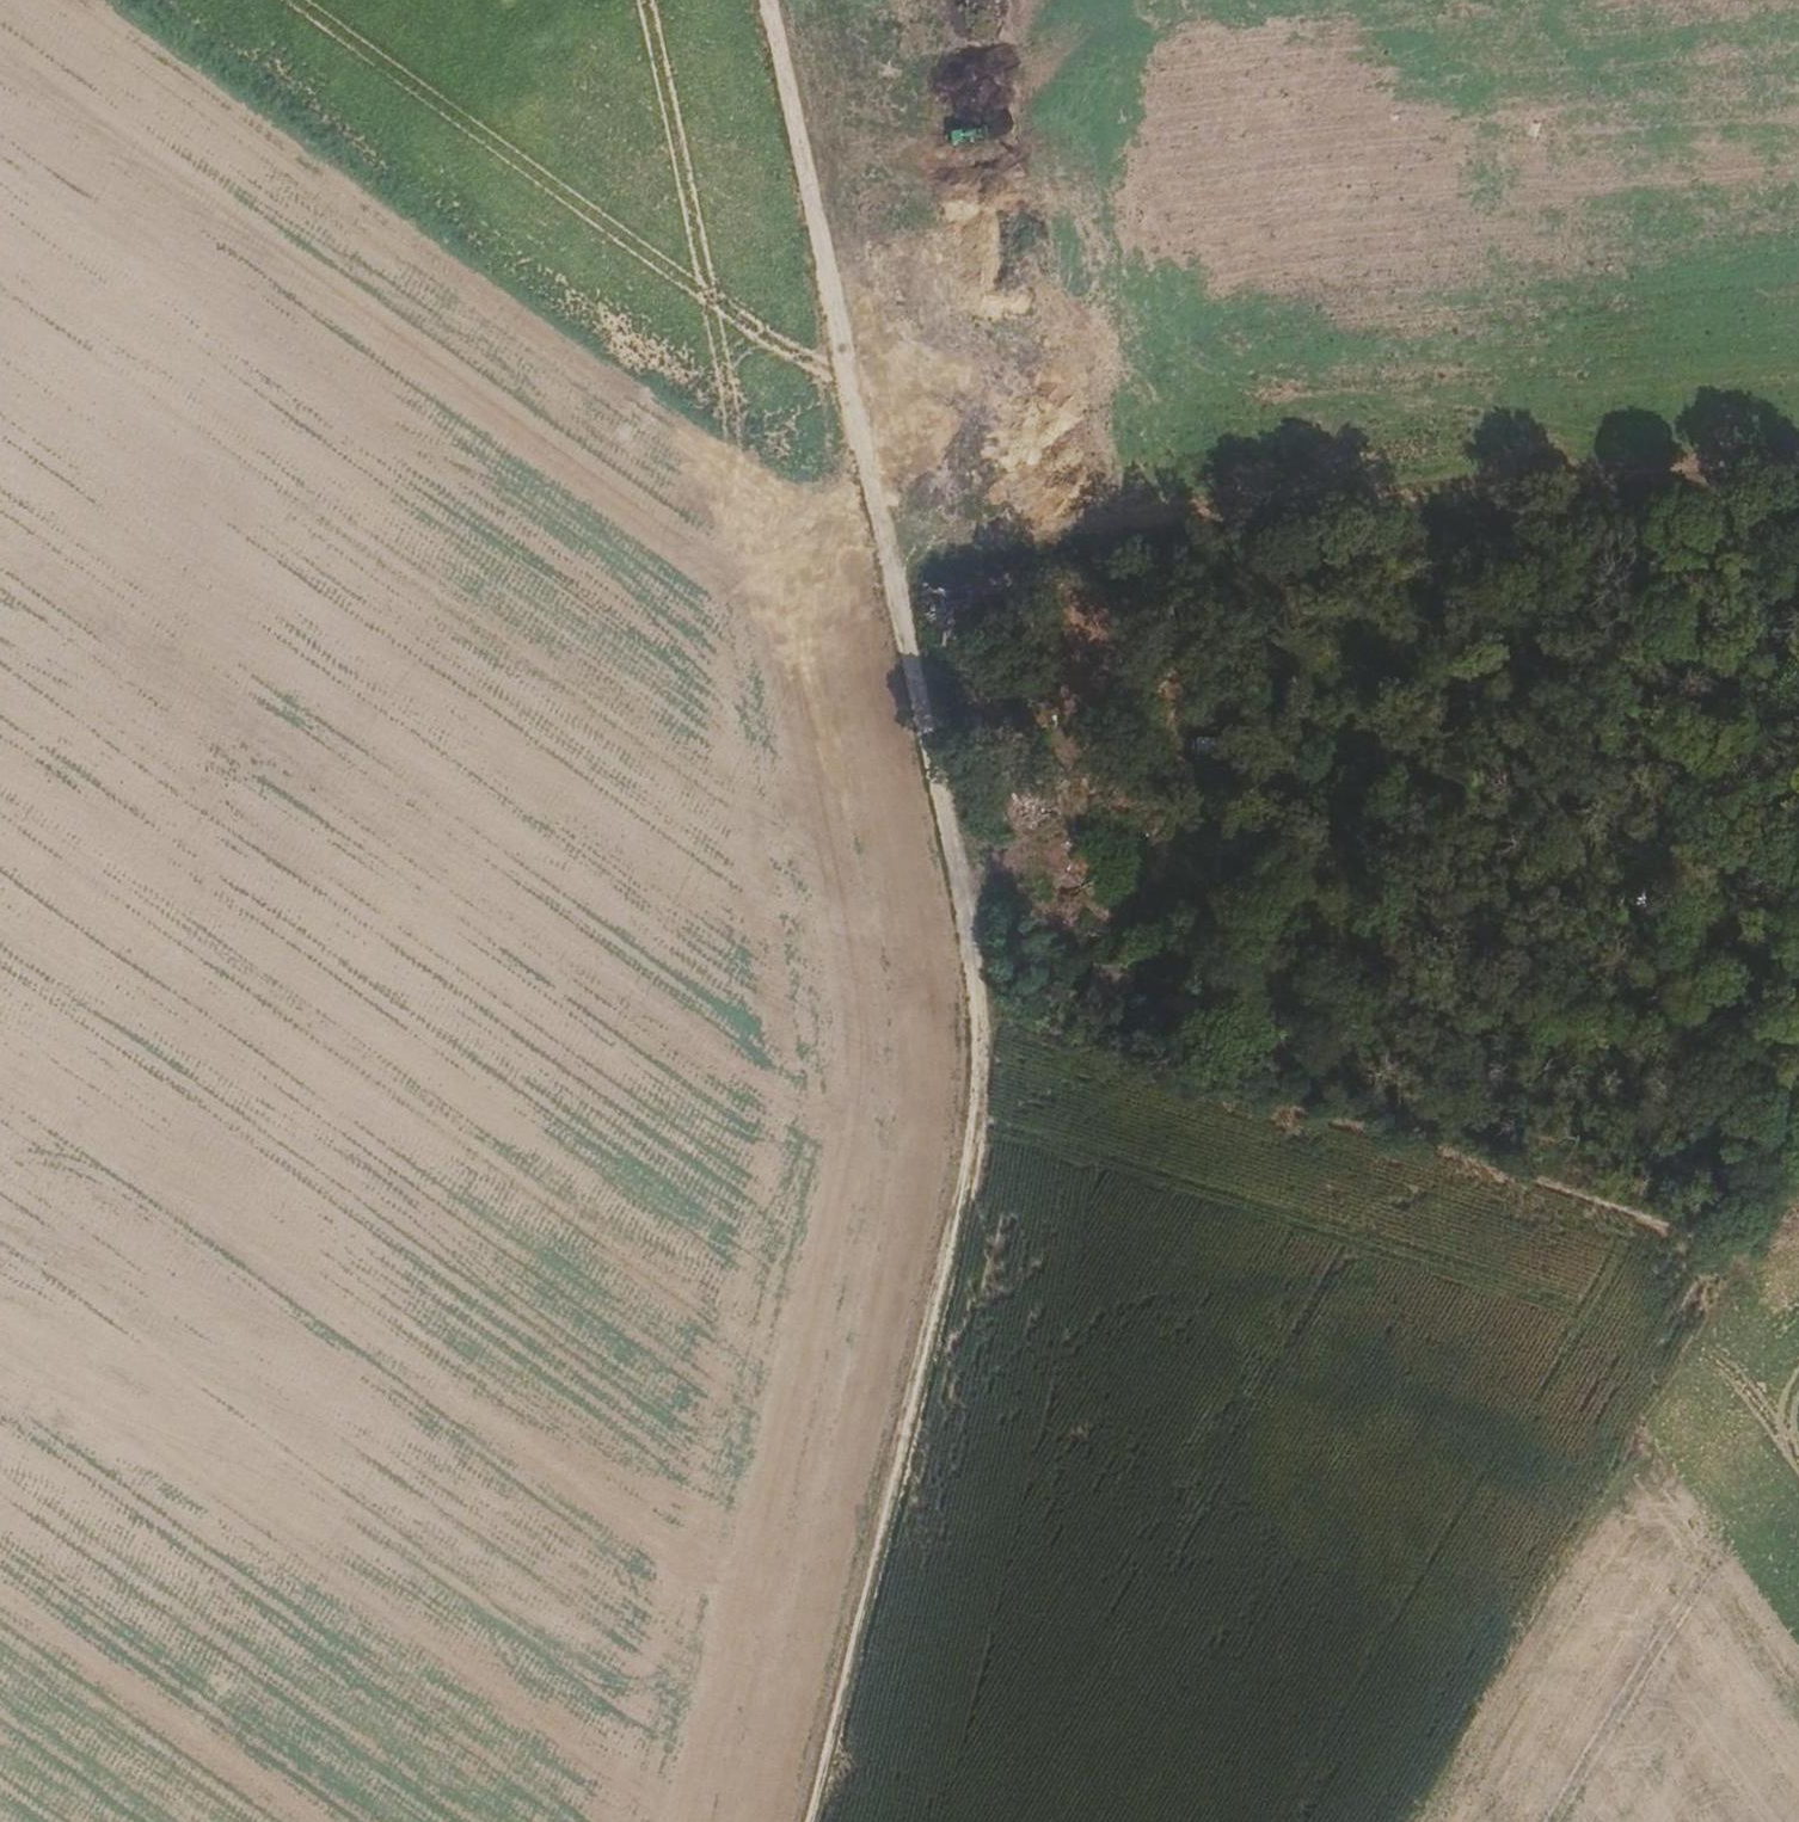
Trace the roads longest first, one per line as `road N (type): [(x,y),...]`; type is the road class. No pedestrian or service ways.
road 1 (track): [(809,1821),(988,1073),(877,485),(767,0)]

